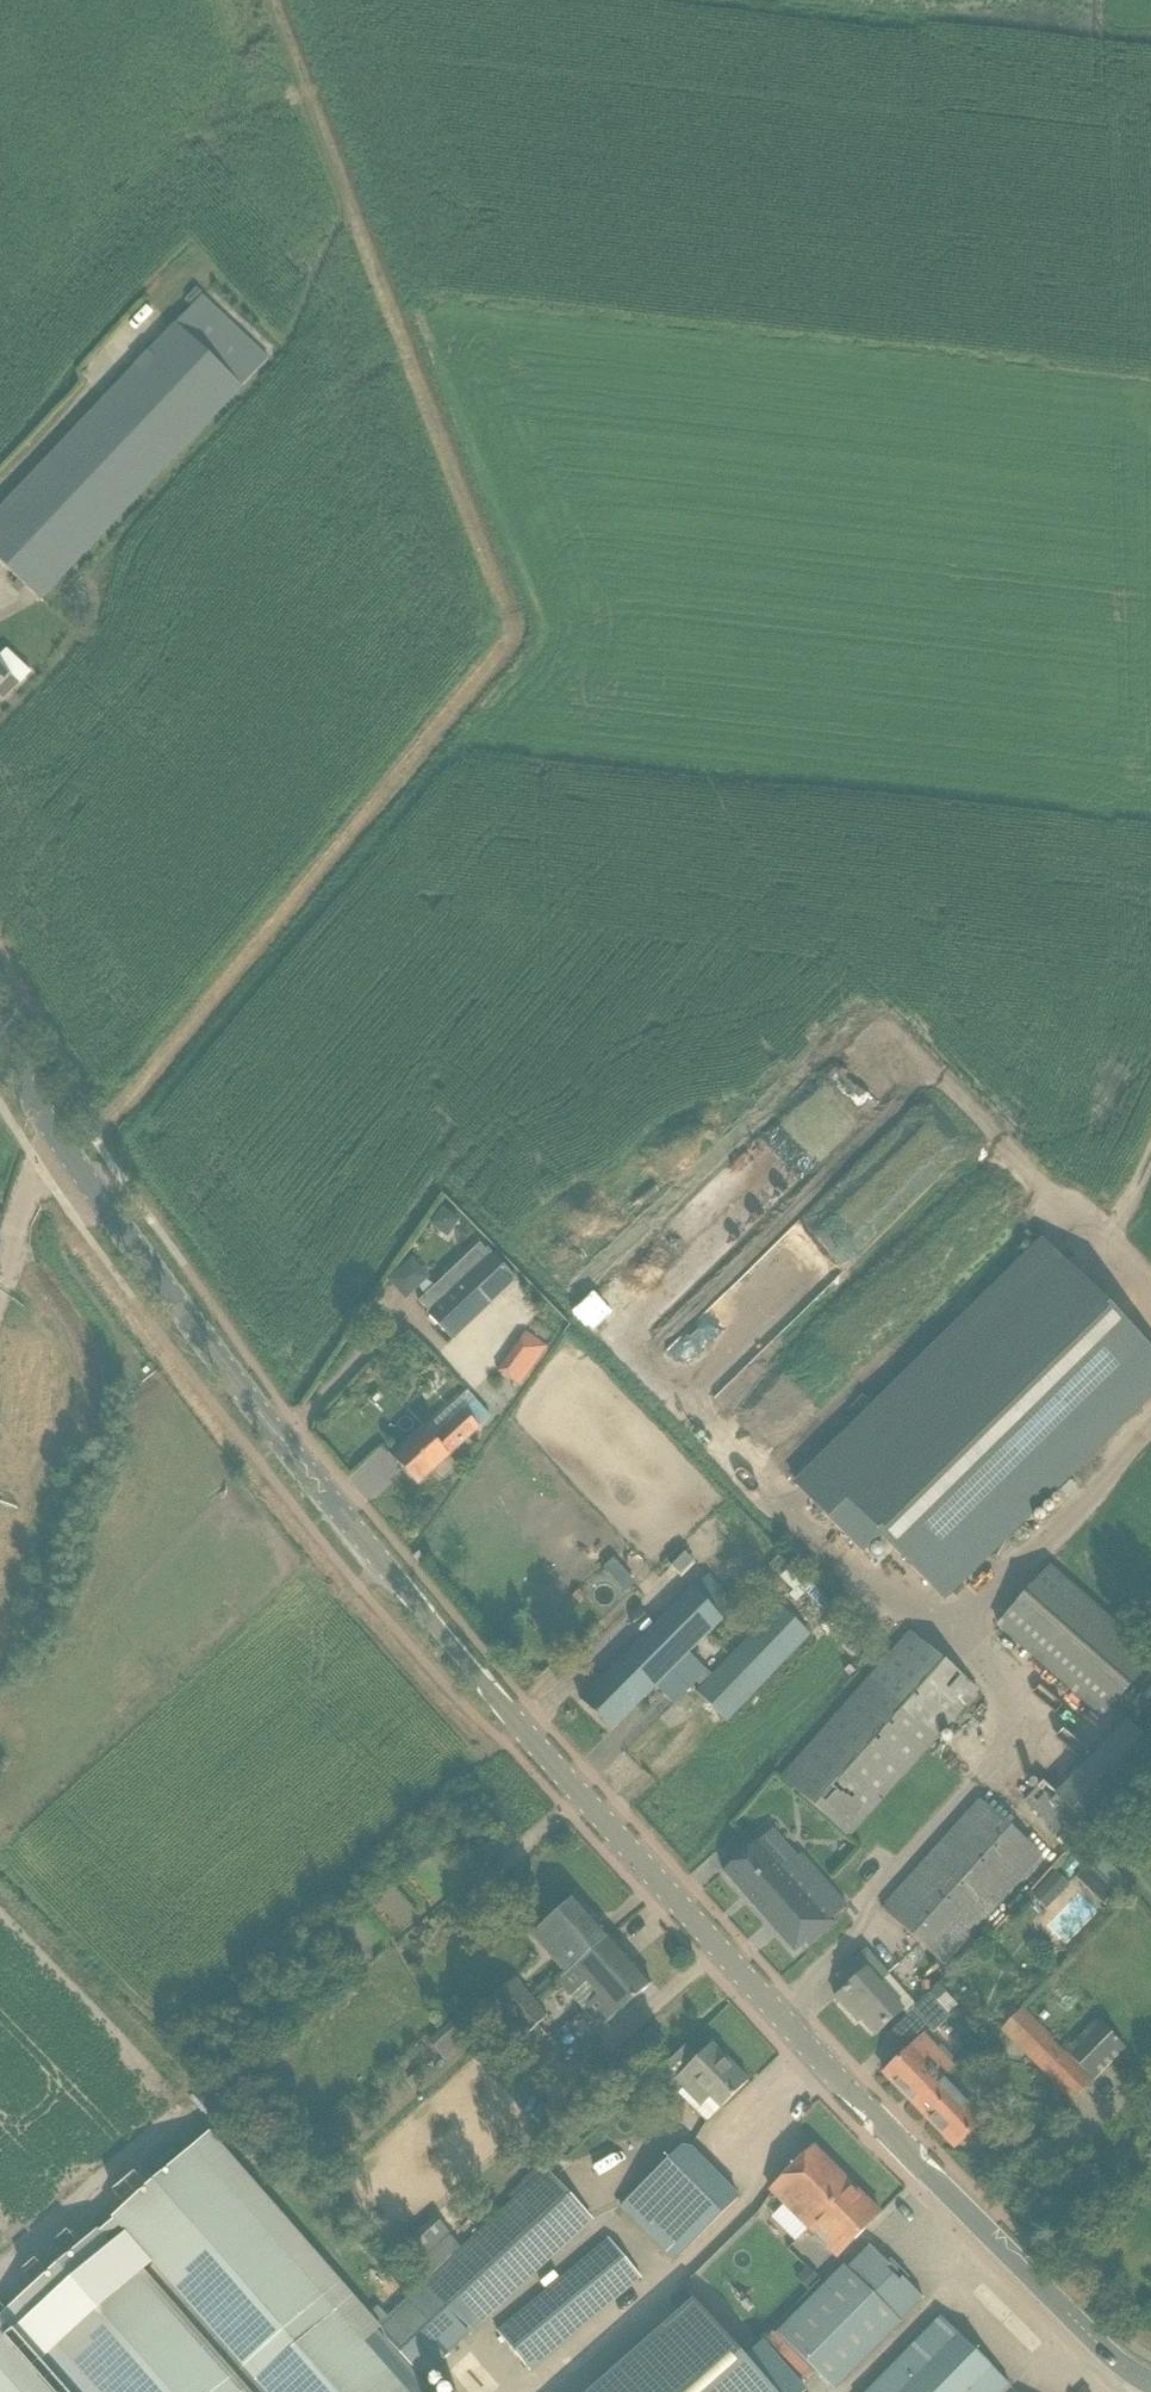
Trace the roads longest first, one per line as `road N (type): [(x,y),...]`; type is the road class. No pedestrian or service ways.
road 1 (tertiary): [(1150,2383),(1106,2356),(629,1851),(494,1696),(291,1454),(81,1172),(0,1041)]
road 2 (track): [(956,1642),(820,1539),(703,1422),(696,1401),(708,1363),(816,1250)]
road 3 (track): [(0,489),(151,327)]

